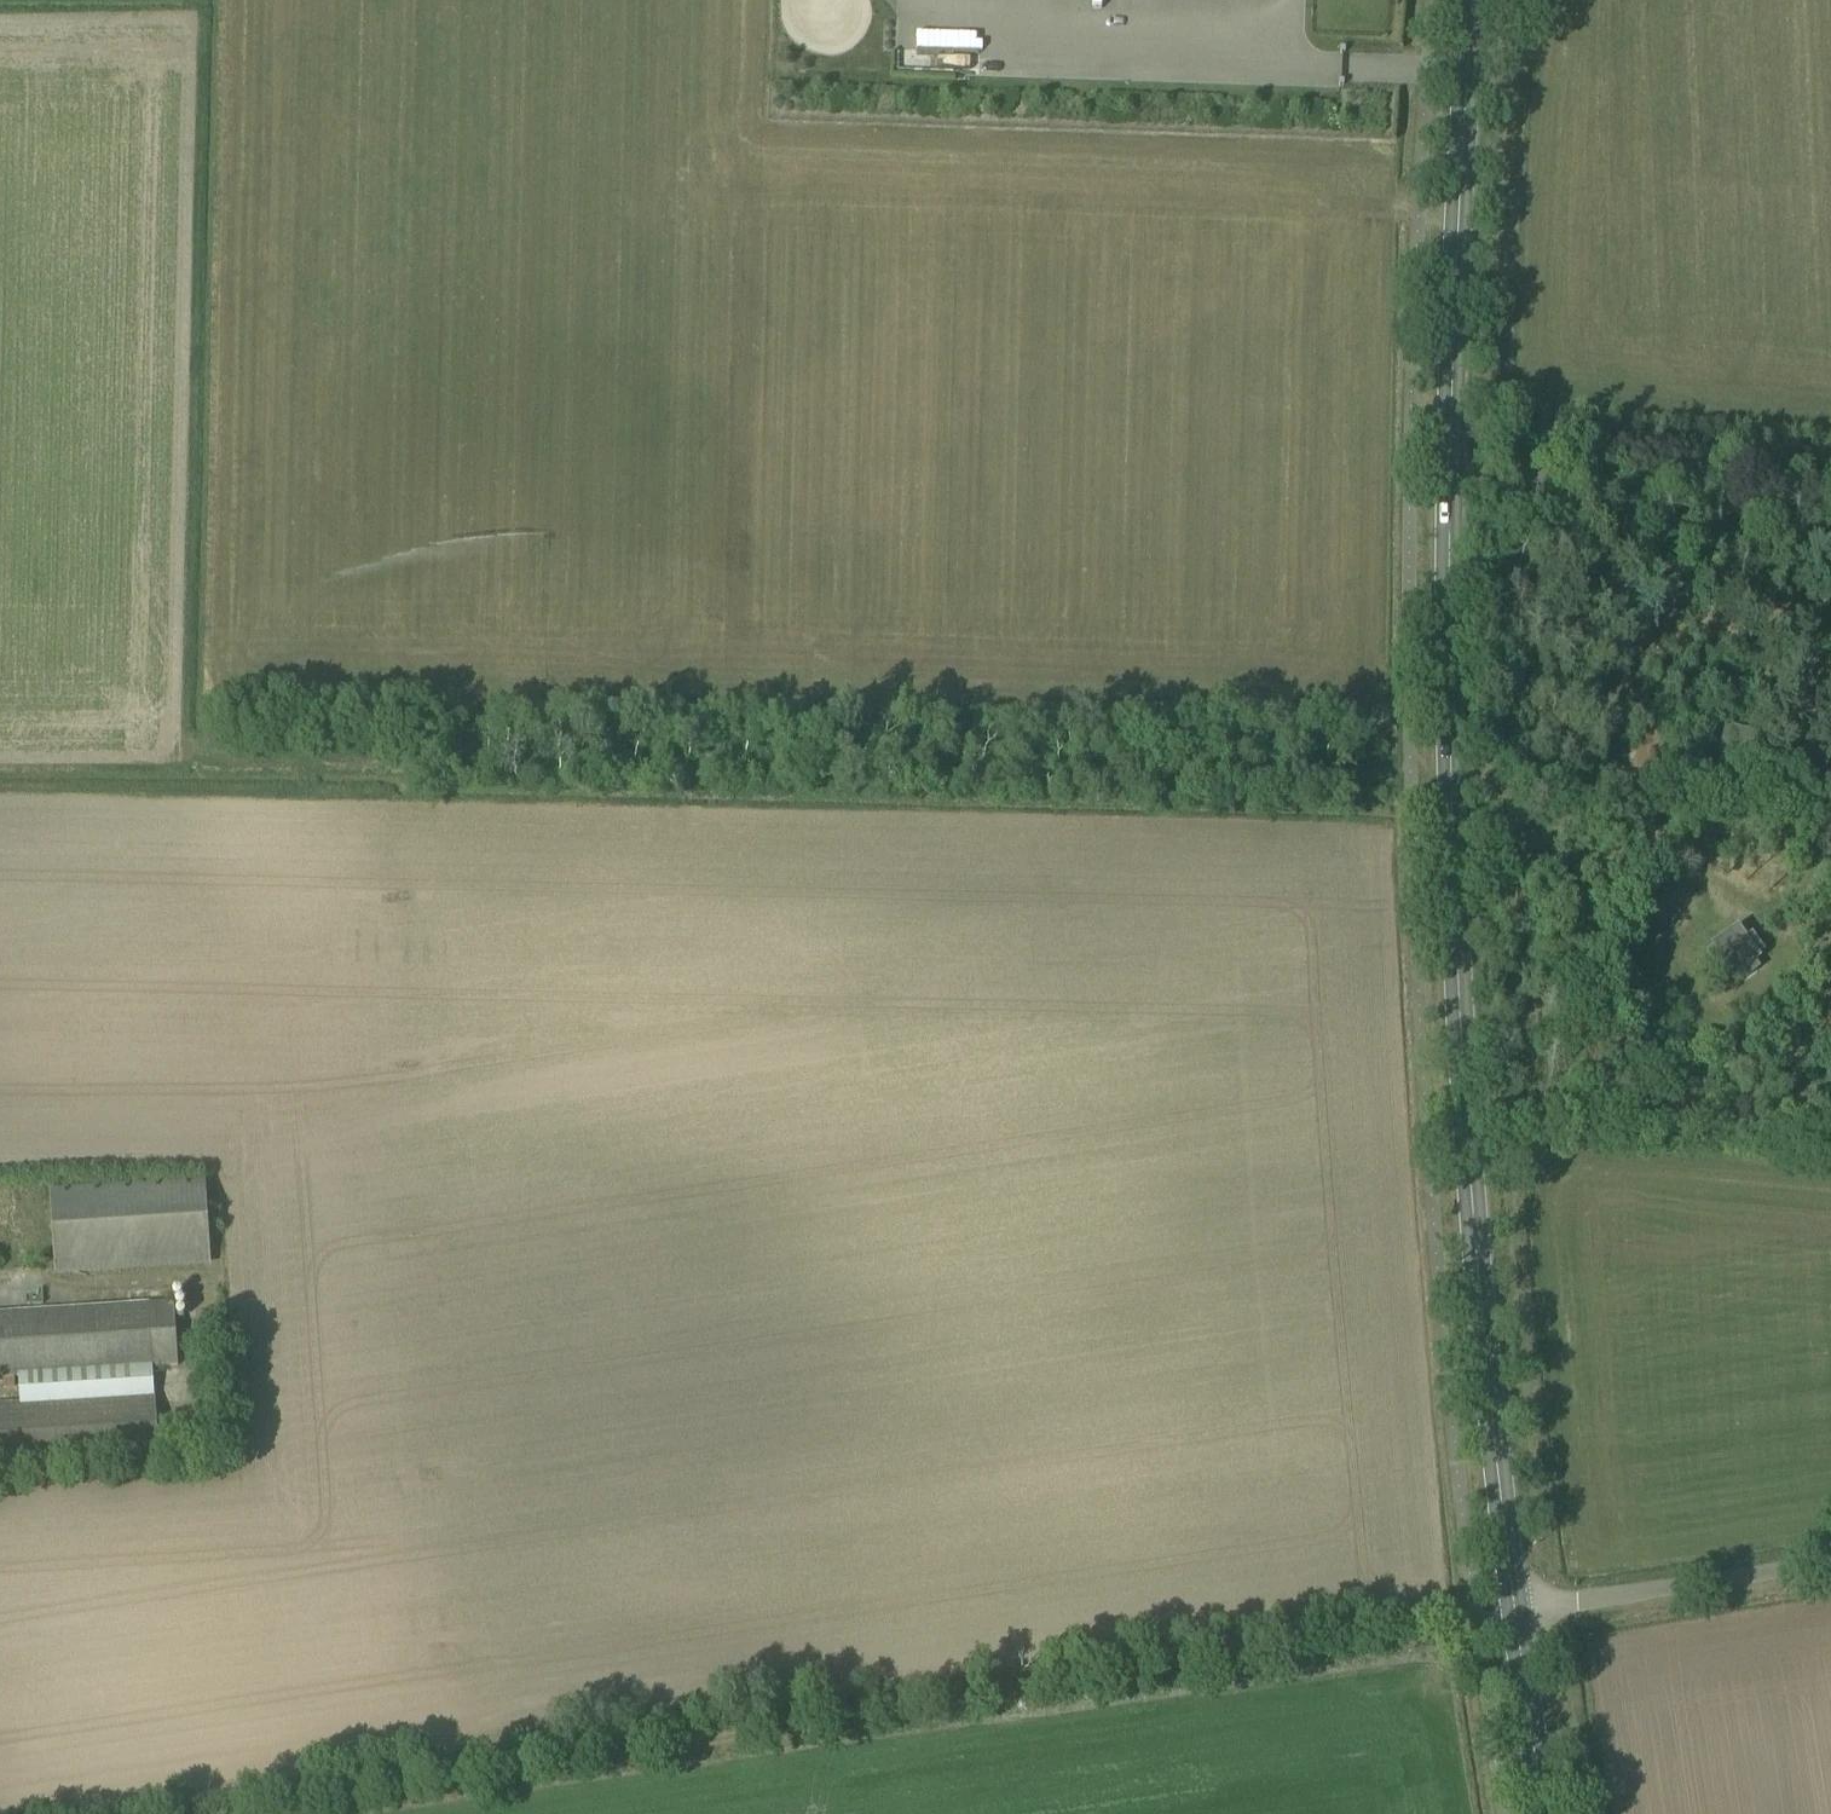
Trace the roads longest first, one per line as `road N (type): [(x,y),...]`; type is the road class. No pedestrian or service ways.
road 1 (secondary): [(1513,1612),(1470,1262),(1451,958),(1444,436),(1471,0)]
road 2 (unclassified): [(1513,1612),(1830,1562)]
road 3 (secondary): [(1545,1813),(1513,1612)]

